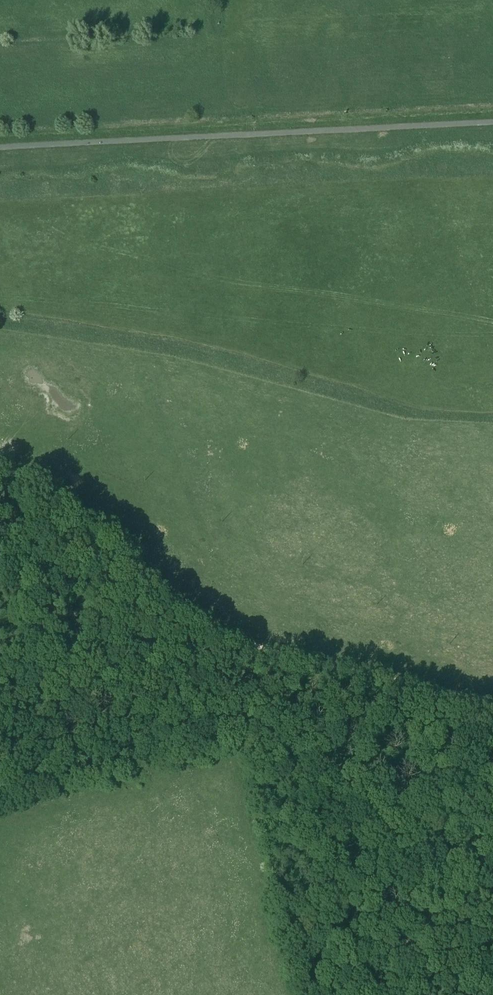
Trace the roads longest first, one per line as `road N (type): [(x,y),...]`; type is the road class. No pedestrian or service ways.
road 1 (unclassified): [(0,471),(53,494),(191,613),(234,639),(492,702)]
road 2 (track): [(492,121),(0,147)]

